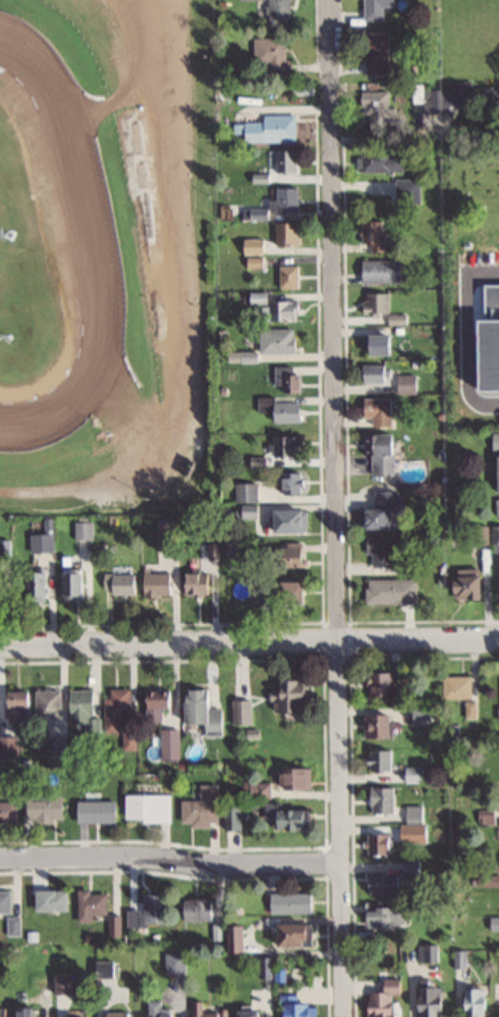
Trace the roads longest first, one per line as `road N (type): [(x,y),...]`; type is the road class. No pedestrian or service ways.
road 1 (residential): [(329,0),(341,1016)]
road 2 (residential): [(0,645),(498,640)]
road 3 (residential): [(340,863),(0,858)]

